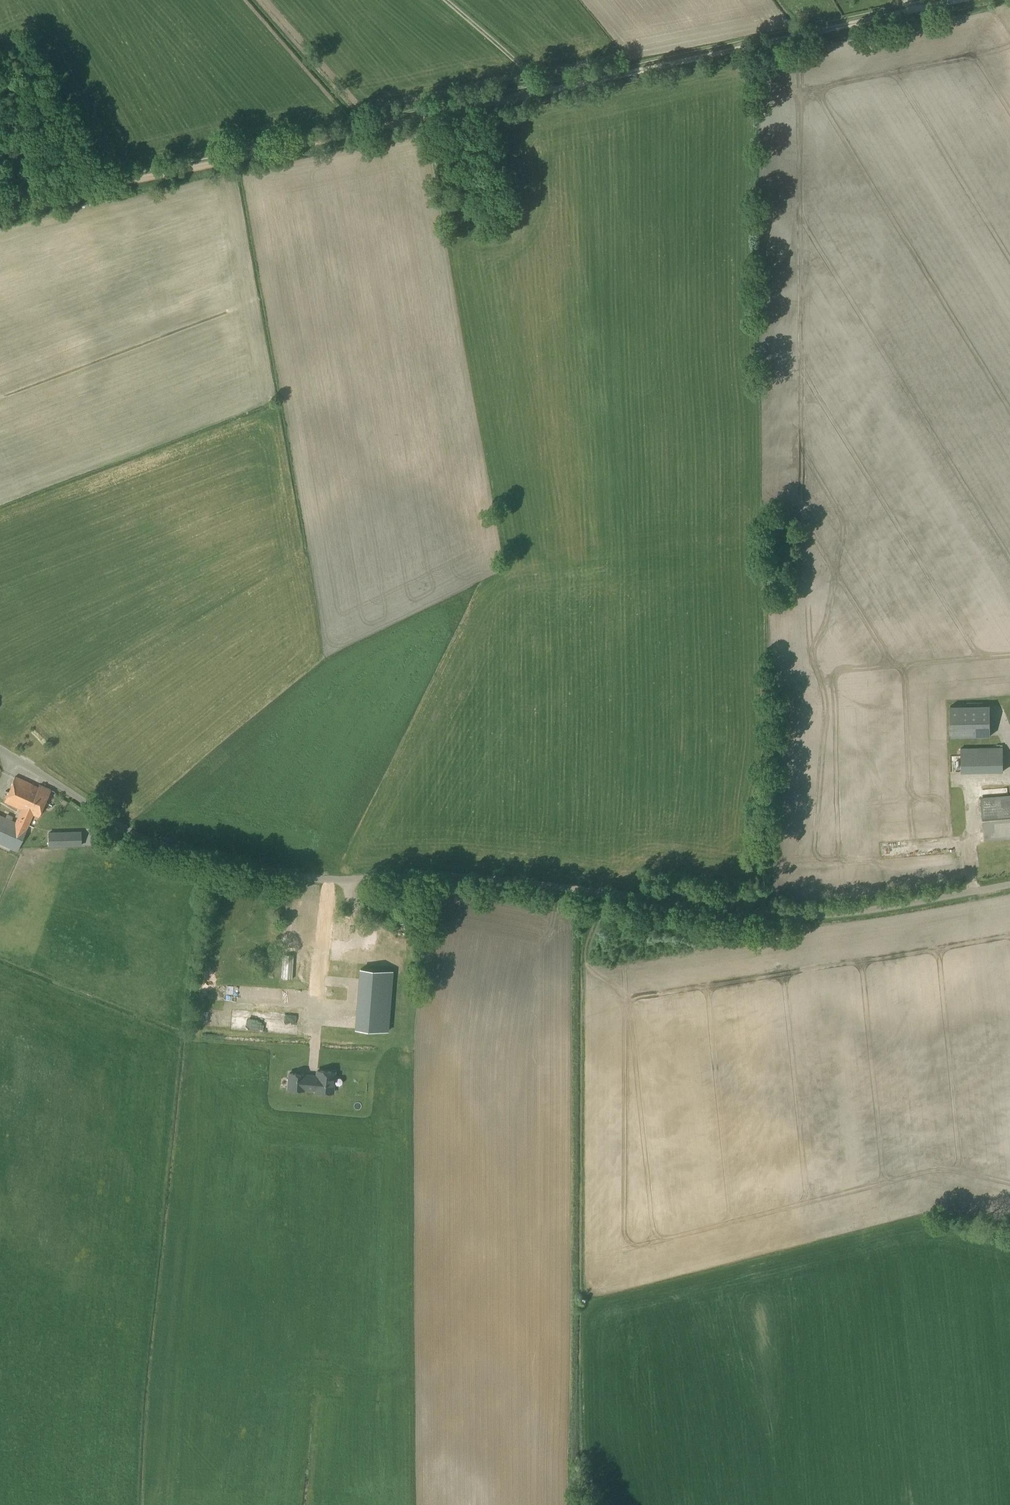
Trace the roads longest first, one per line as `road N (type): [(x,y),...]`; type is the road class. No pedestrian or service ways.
road 1 (unclassified): [(1009,886),(816,917),(477,879),(310,878),(156,842),(0,749)]
road 2 (track): [(0,213),(969,0)]

